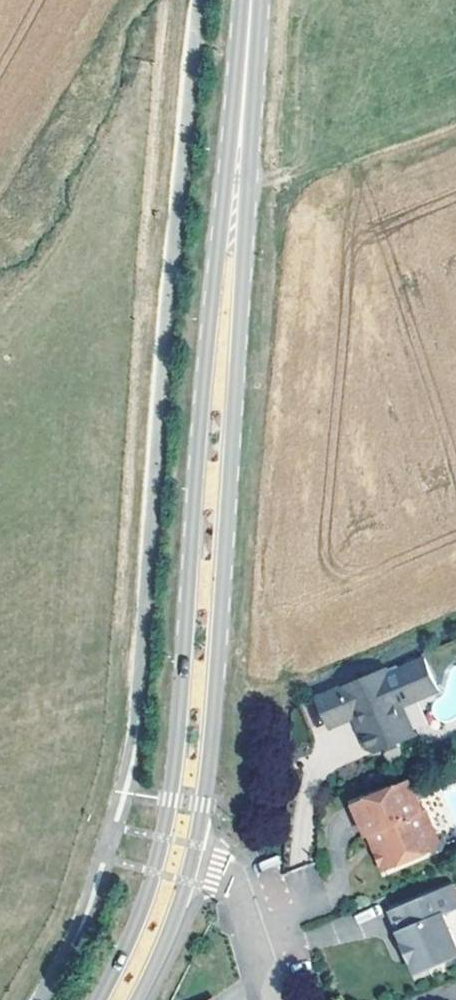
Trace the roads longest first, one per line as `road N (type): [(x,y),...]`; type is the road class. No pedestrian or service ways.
road 1 (tertiary): [(248,52),(199,430),(170,802),(142,910),(100,999)]
road 2 (tertiary): [(191,863),(212,730),(242,275),(248,52)]
road 3 (residential): [(273,999),(234,885),(191,863)]
road 4 (tertiary): [(138,999),(191,863)]

